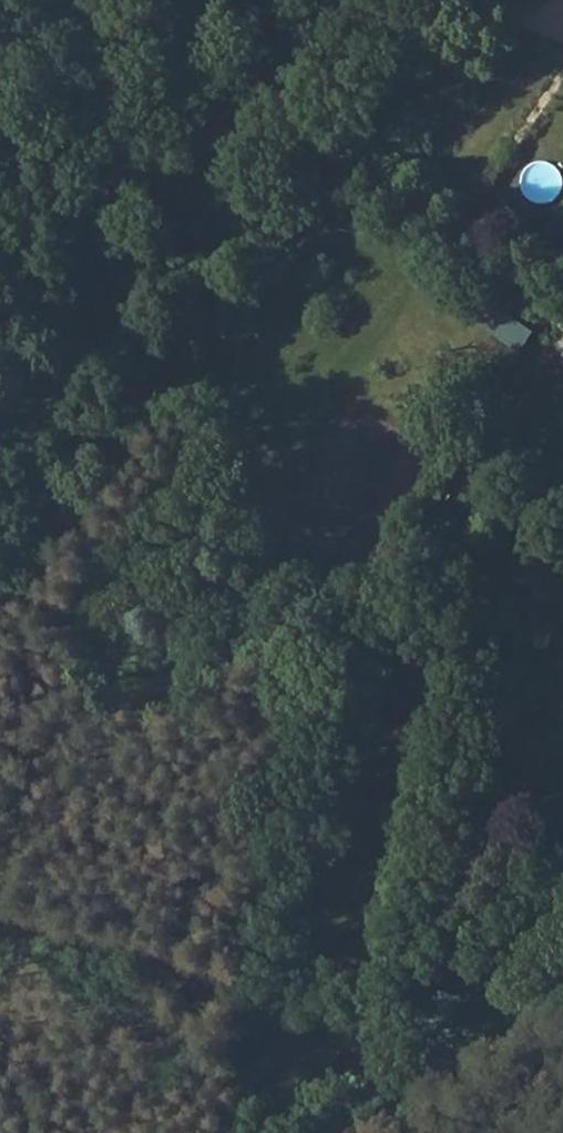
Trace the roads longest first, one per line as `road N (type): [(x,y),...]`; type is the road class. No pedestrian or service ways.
road 1 (unclassified): [(0,644),(49,533),(429,0)]
road 2 (residential): [(562,1030),(387,1132)]

